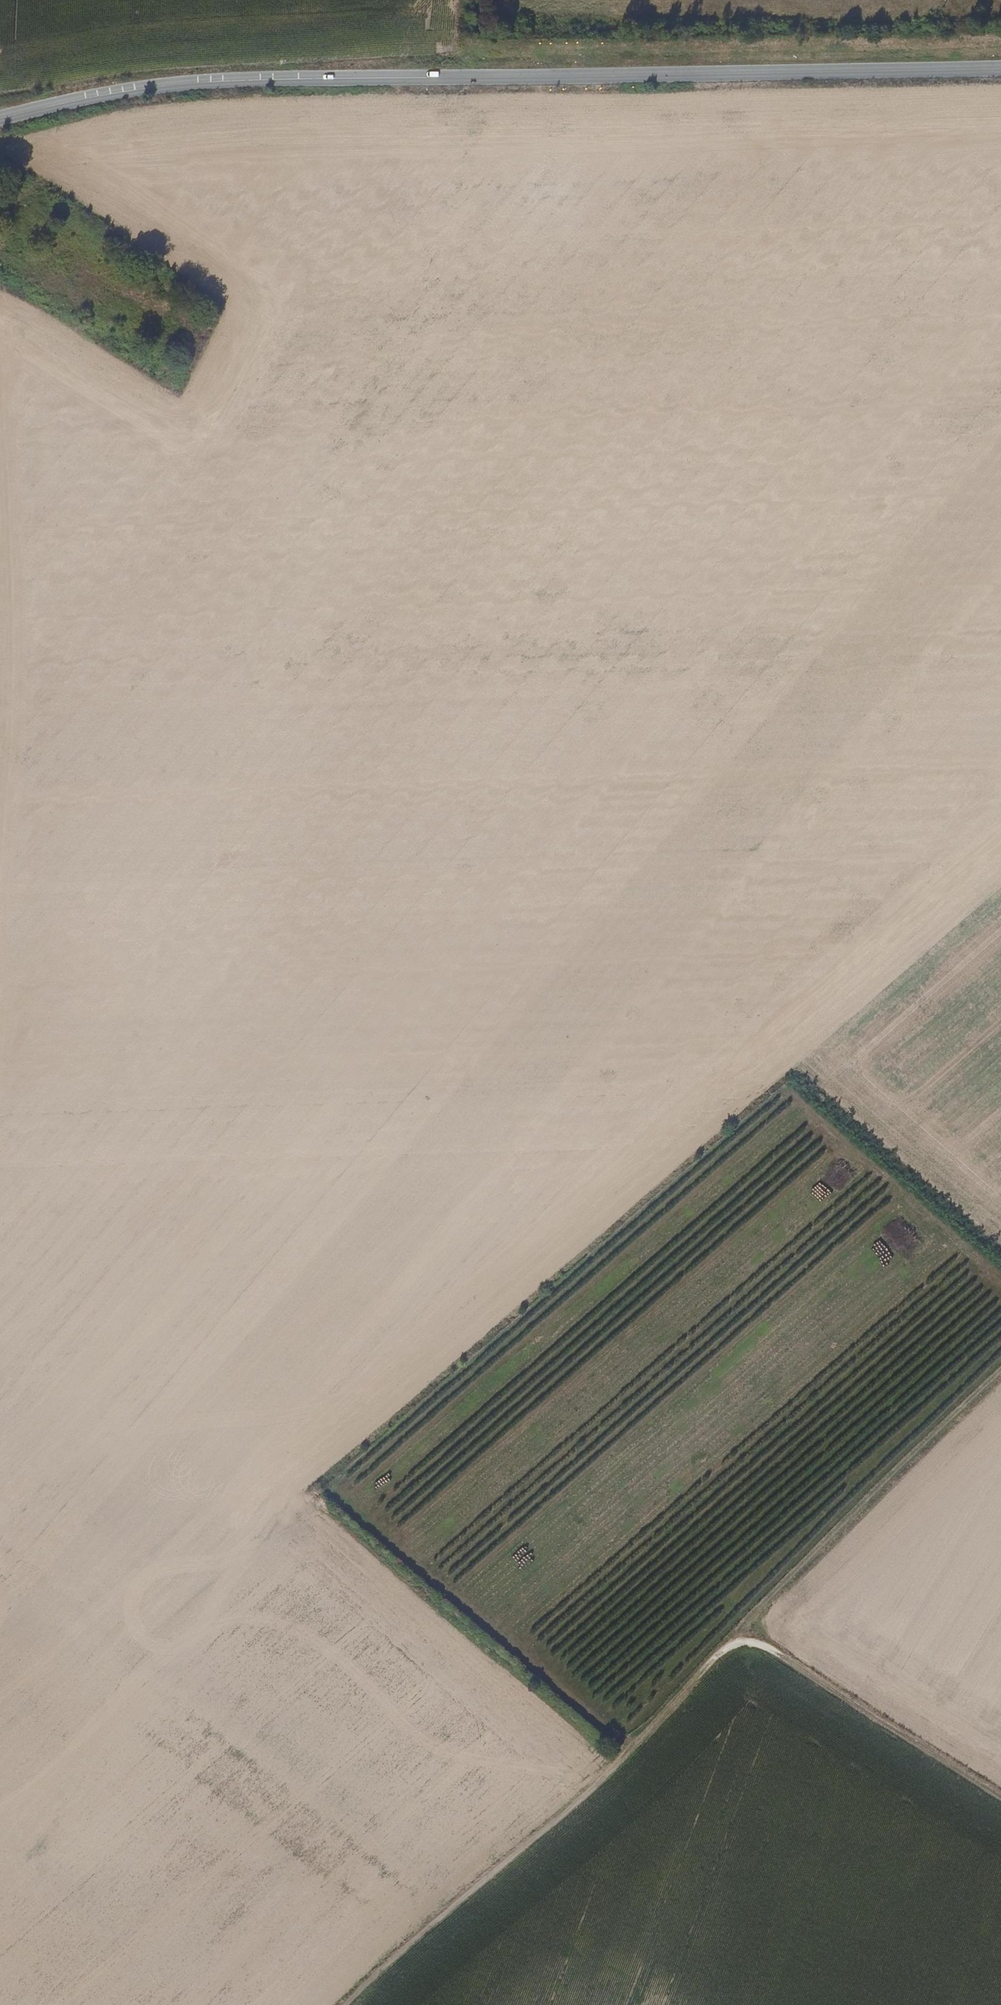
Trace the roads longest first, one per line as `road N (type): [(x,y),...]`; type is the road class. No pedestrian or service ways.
road 1 (unclassified): [(1000,73),(236,89),(0,132)]
road 2 (track): [(350,2004),(608,1774),(735,1644),(756,1642),(1000,1796)]

